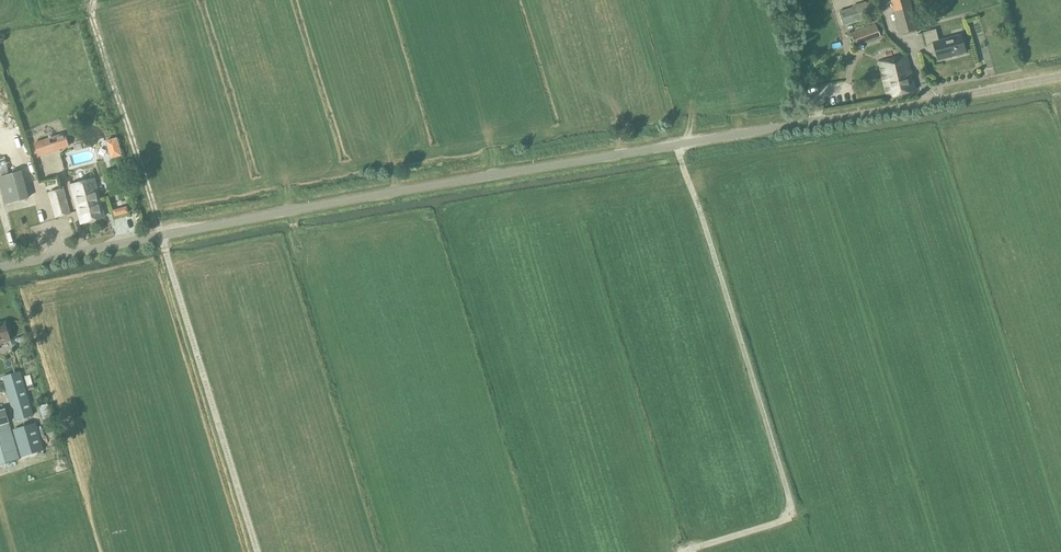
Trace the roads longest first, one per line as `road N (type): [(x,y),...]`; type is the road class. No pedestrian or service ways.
road 1 (unclassified): [(1060,76),(0,267)]
road 2 (track): [(257,551),(93,0)]
road 3 (track): [(677,144),(793,517),(684,551)]

